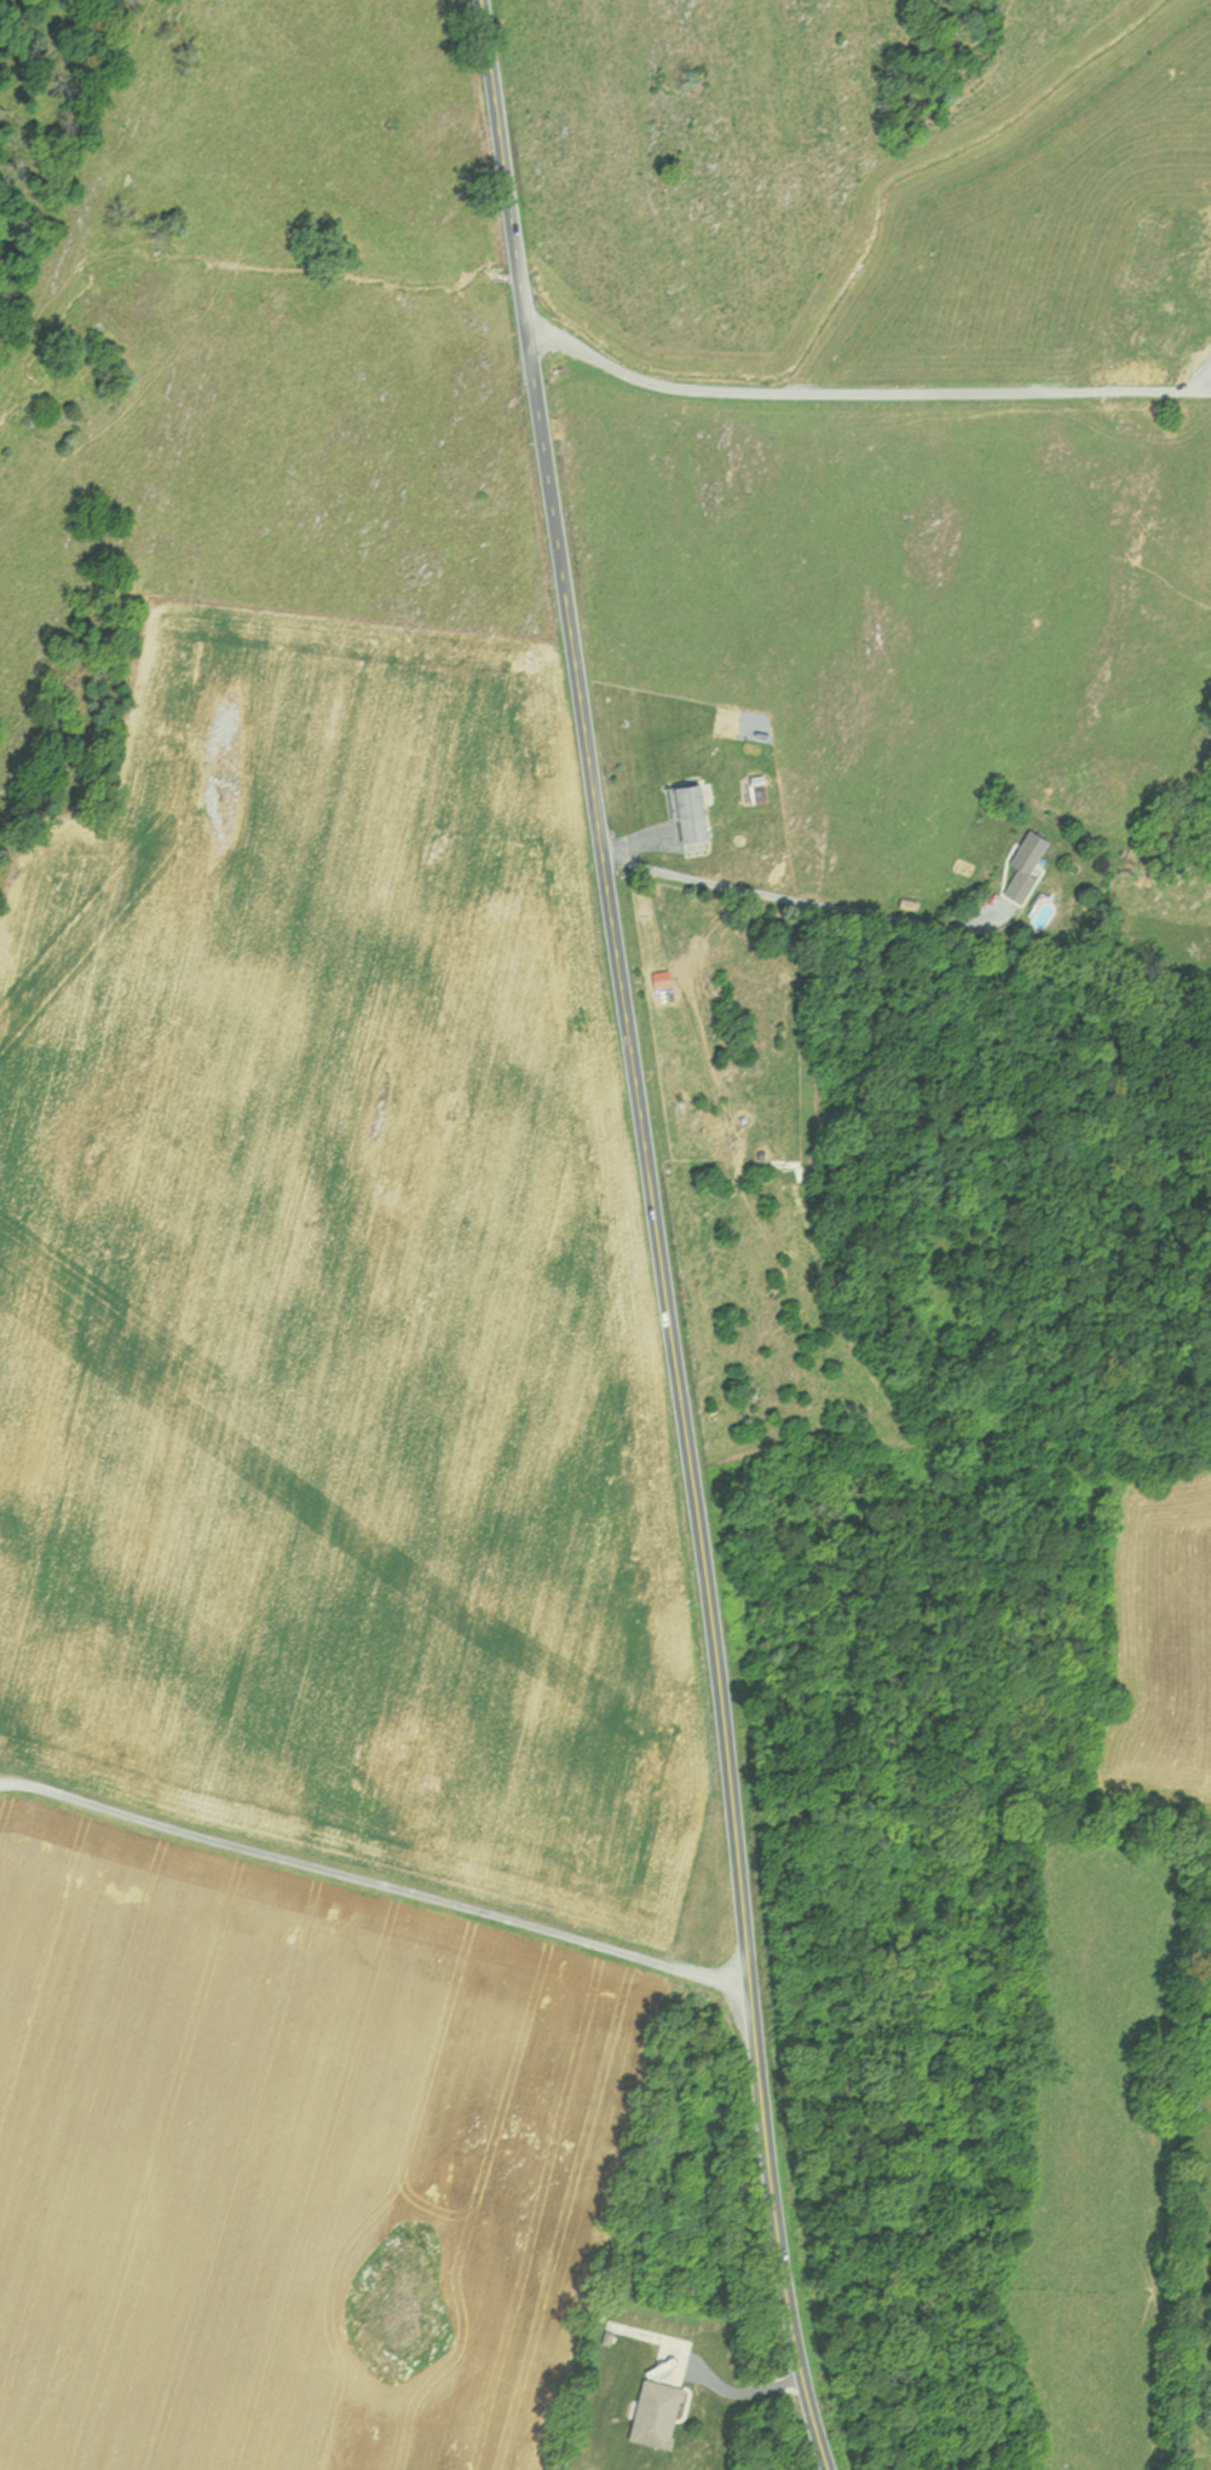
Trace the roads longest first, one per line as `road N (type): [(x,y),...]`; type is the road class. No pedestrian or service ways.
road 1 (secondary): [(820,2469),(777,2280),(642,1168),(478,0)]
road 2 (residential): [(519,304),(656,389),(1210,389)]

